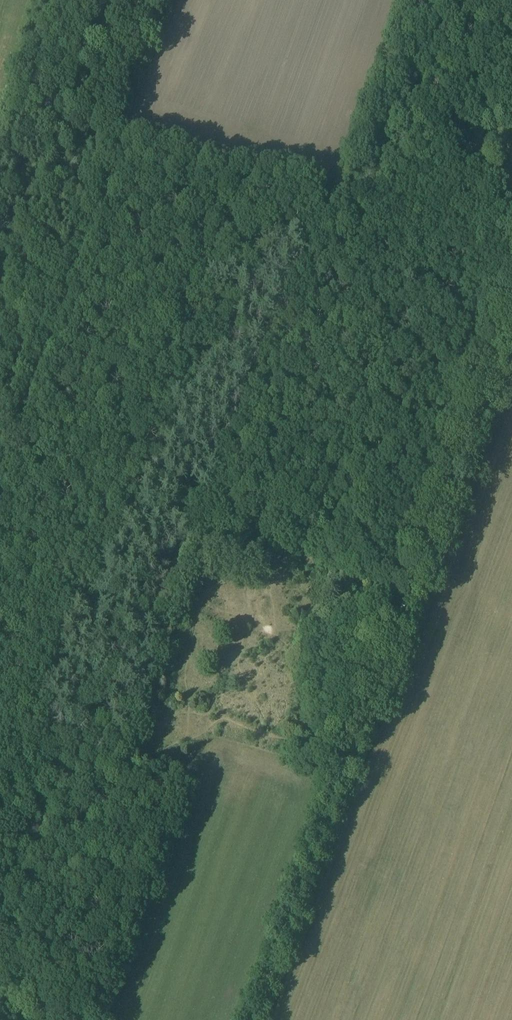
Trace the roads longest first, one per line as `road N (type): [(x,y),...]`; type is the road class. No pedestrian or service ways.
road 1 (track): [(511,243),(237,157),(0,812)]
road 2 (unclassified): [(255,1019),(414,584)]
road 3 (track): [(414,584),(511,320)]
road 4 (track): [(176,629),(0,565)]

